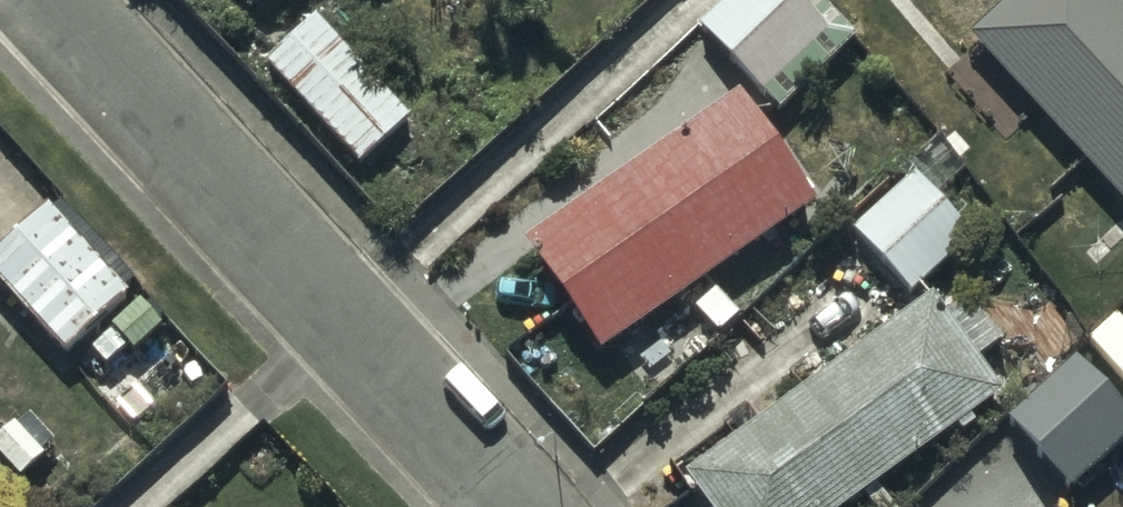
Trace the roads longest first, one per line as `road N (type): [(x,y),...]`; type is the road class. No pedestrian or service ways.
road 1 (residential): [(27,0),(485,506)]

